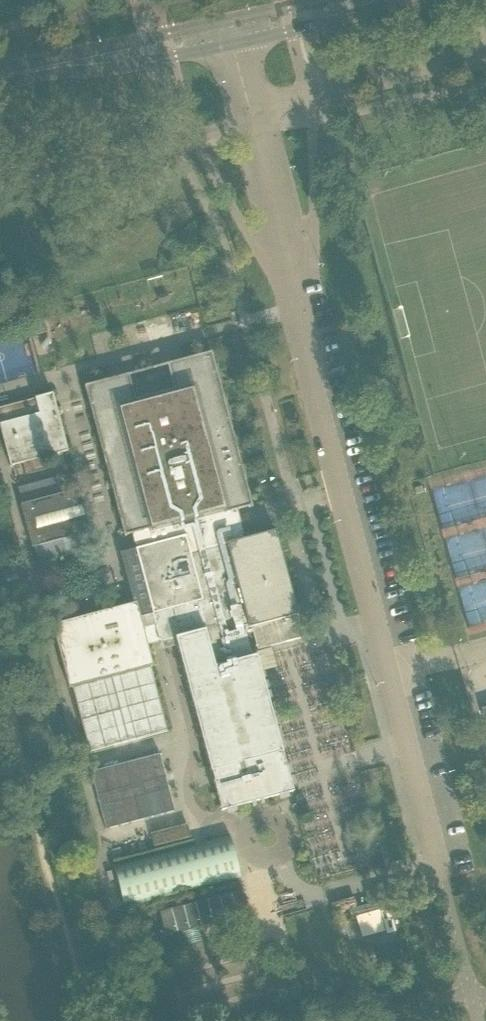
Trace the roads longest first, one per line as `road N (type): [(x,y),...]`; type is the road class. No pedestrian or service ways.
road 1 (unclassified): [(471,995),(314,398),(307,324),(248,120)]
road 2 (unclassified): [(248,120),(485,62)]
road 3 (secondary): [(227,45),(401,0)]
road 4 (secondary): [(97,59),(227,45)]
road 5 (secondary): [(221,21),(97,59)]

